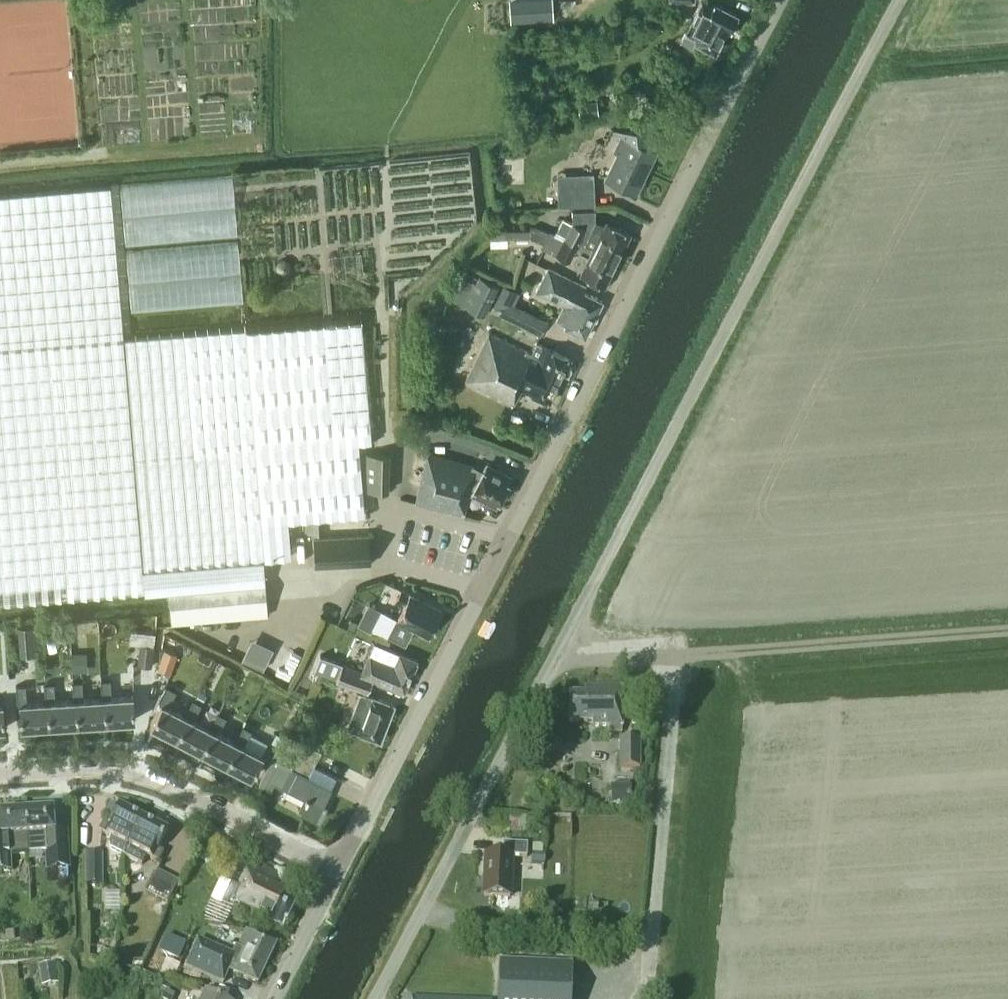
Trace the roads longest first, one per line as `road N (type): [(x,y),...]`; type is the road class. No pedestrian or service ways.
road 1 (unclassified): [(376,998),(899,0)]
road 2 (residential): [(337,870),(779,0)]
road 3 (track): [(553,661),(1007,633)]
road 4 (residential): [(337,870),(142,772),(0,774)]
road 5 (residential): [(272,998),(337,870)]

